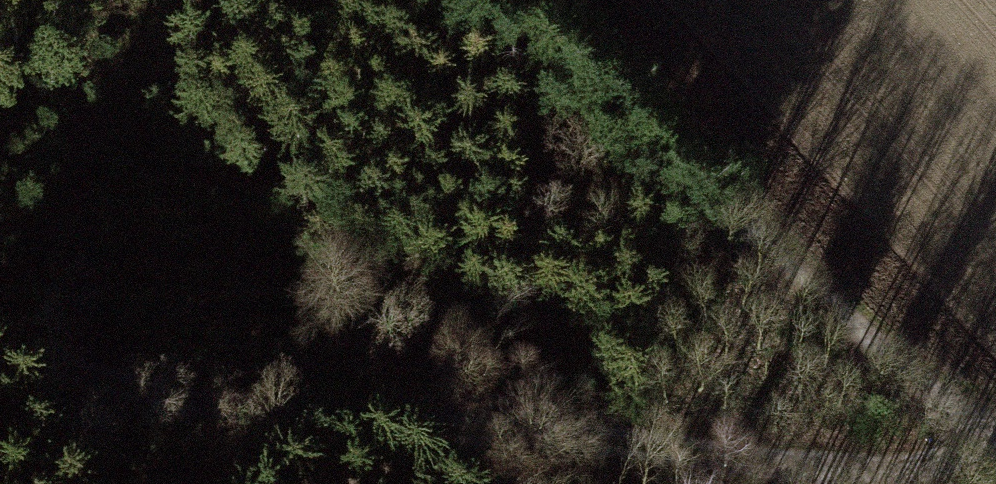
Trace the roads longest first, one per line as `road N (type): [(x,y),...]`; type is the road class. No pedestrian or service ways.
road 1 (track): [(0,323),(291,390),(733,465),(896,471),(995,448)]
road 2 (track): [(431,0),(631,206),(995,434)]

